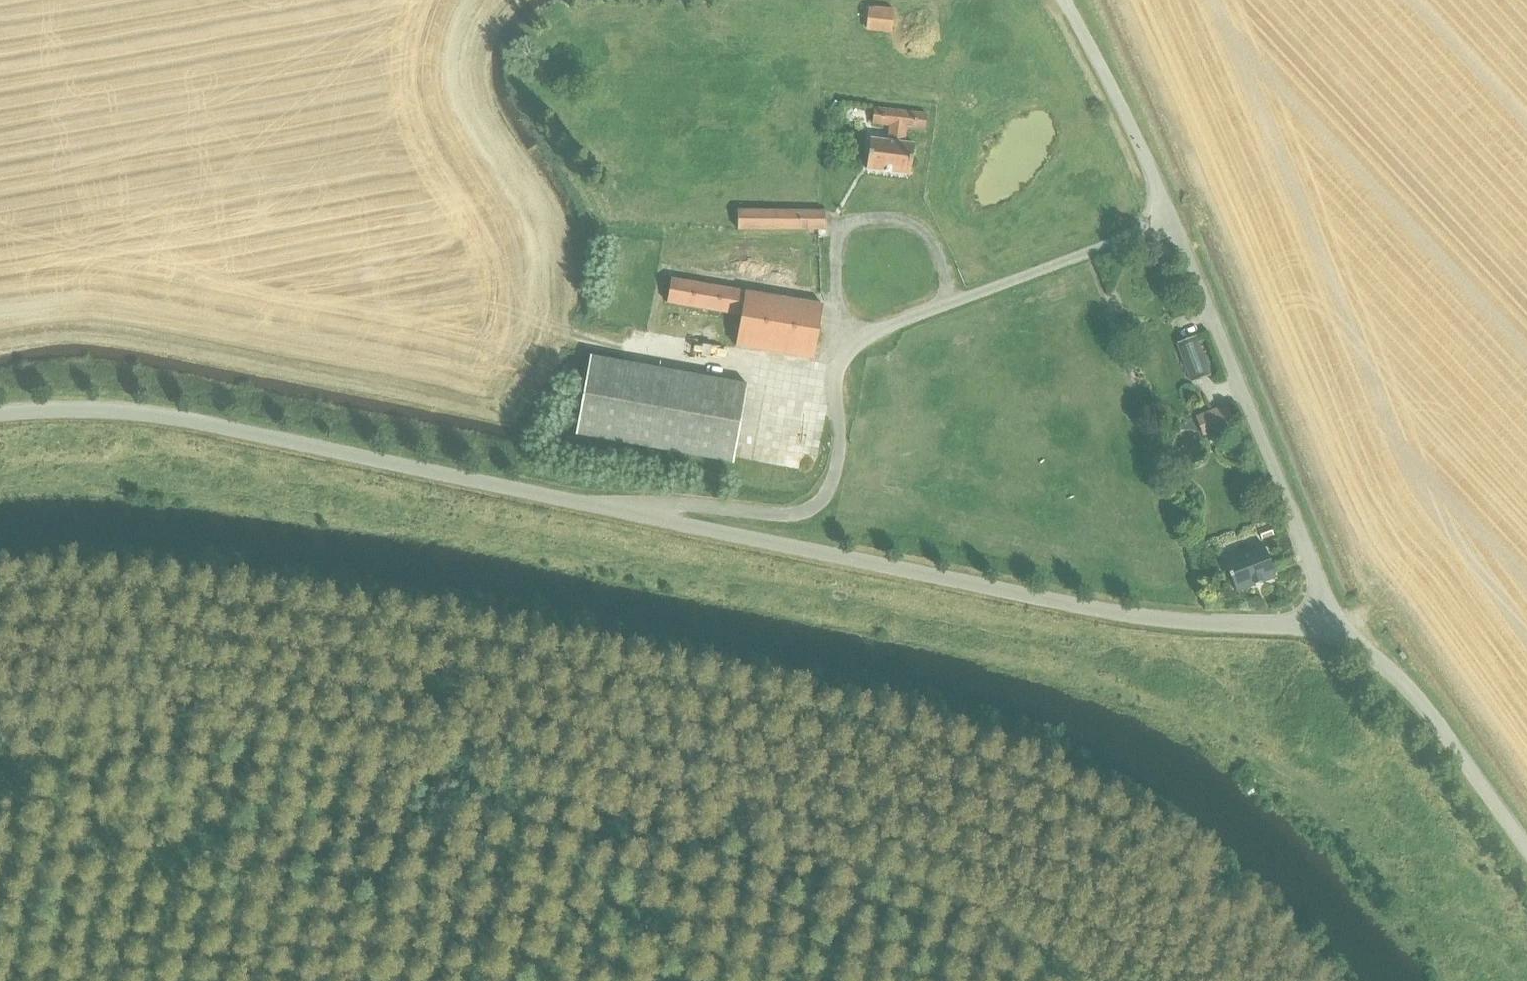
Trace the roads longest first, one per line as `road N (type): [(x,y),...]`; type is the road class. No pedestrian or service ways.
road 1 (unclassified): [(636,515),(665,504),(784,517),(806,511),(837,465),(837,364),(848,348),(1172,221)]
road 2 (unclassified): [(636,515),(1125,613),(1316,627)]
road 3 (unclassified): [(0,412),(99,406),(149,413),(636,515)]
road 4 (unclassified): [(1316,627),(1314,571),(1172,221)]
road 5 (unclassified): [(1526,850),(1413,691),(1380,656),(1316,627)]
road 6 (unclassified): [(1172,221),(1064,0)]

